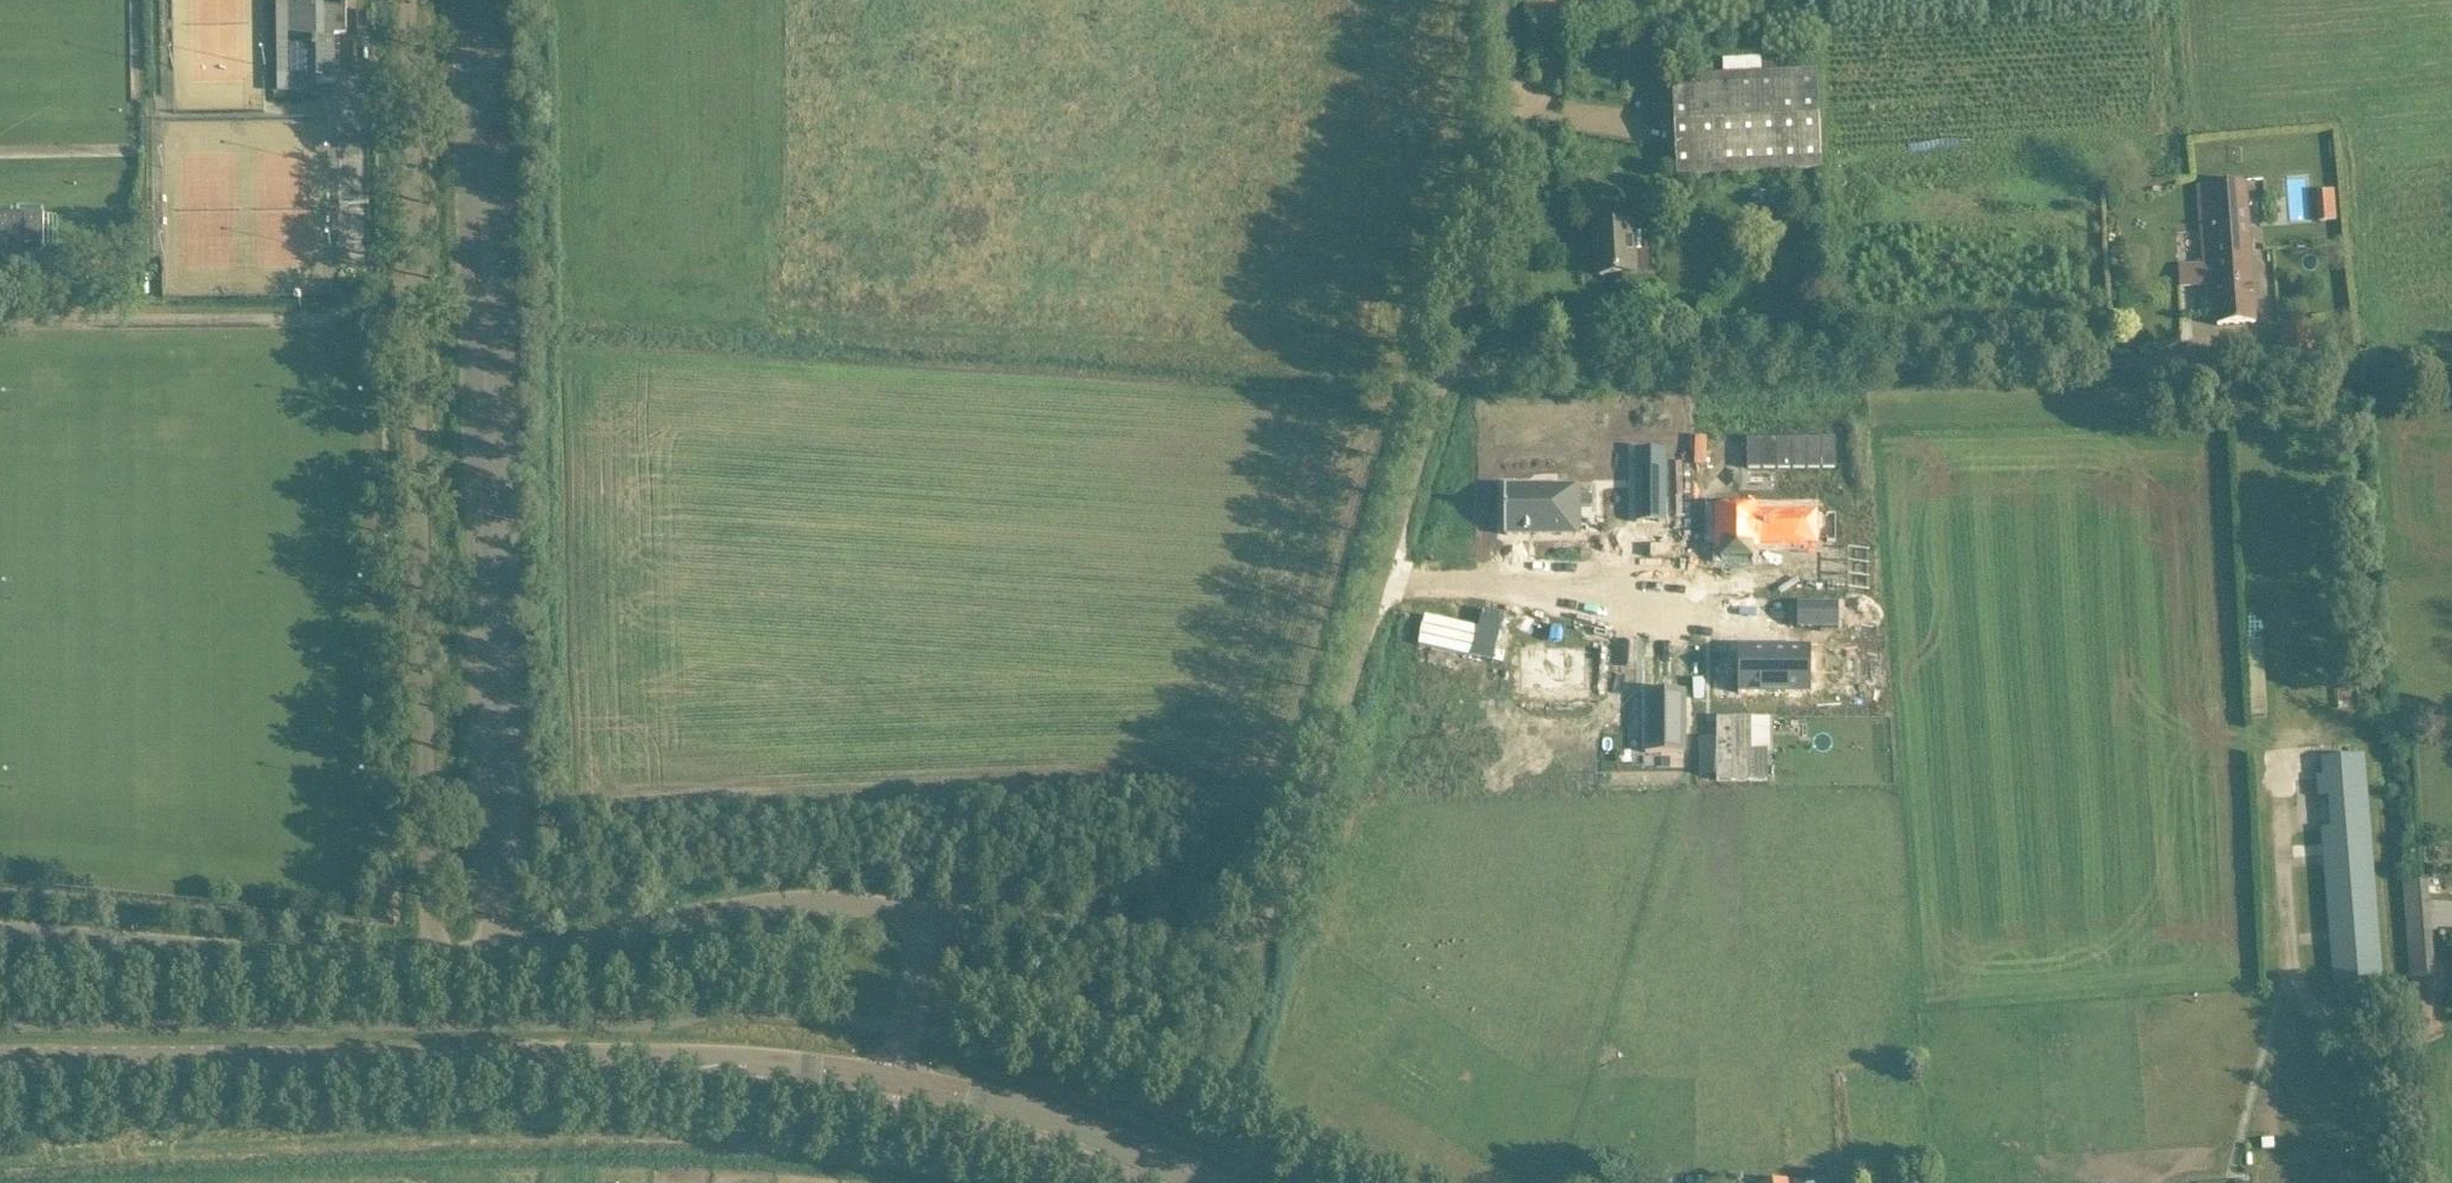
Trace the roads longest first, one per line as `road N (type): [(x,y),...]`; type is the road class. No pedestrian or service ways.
road 1 (unclassified): [(432,962),(419,0)]
road 2 (tertiary): [(898,1080),(690,1059),(0,1060)]
road 3 (unclassified): [(931,913),(1218,945),(1262,926),(1285,895),(1383,579)]
road 4 (unclassified): [(1449,378),(2146,364)]
road 5 (unclassified): [(432,962),(776,900),(931,913)]
road 6 (unclassified): [(432,962),(0,932)]
road 7 (unclassified): [(1449,378),(1517,159),(1512,0)]
road 8 (tertiary): [(1208,1182),(1072,1125),(898,1080)]
road 9 (residential): [(1383,579),(1689,582)]
road 10 (unclassified): [(1383,579),(1449,378)]
road 11 (unclassified): [(898,1080),(931,913)]

